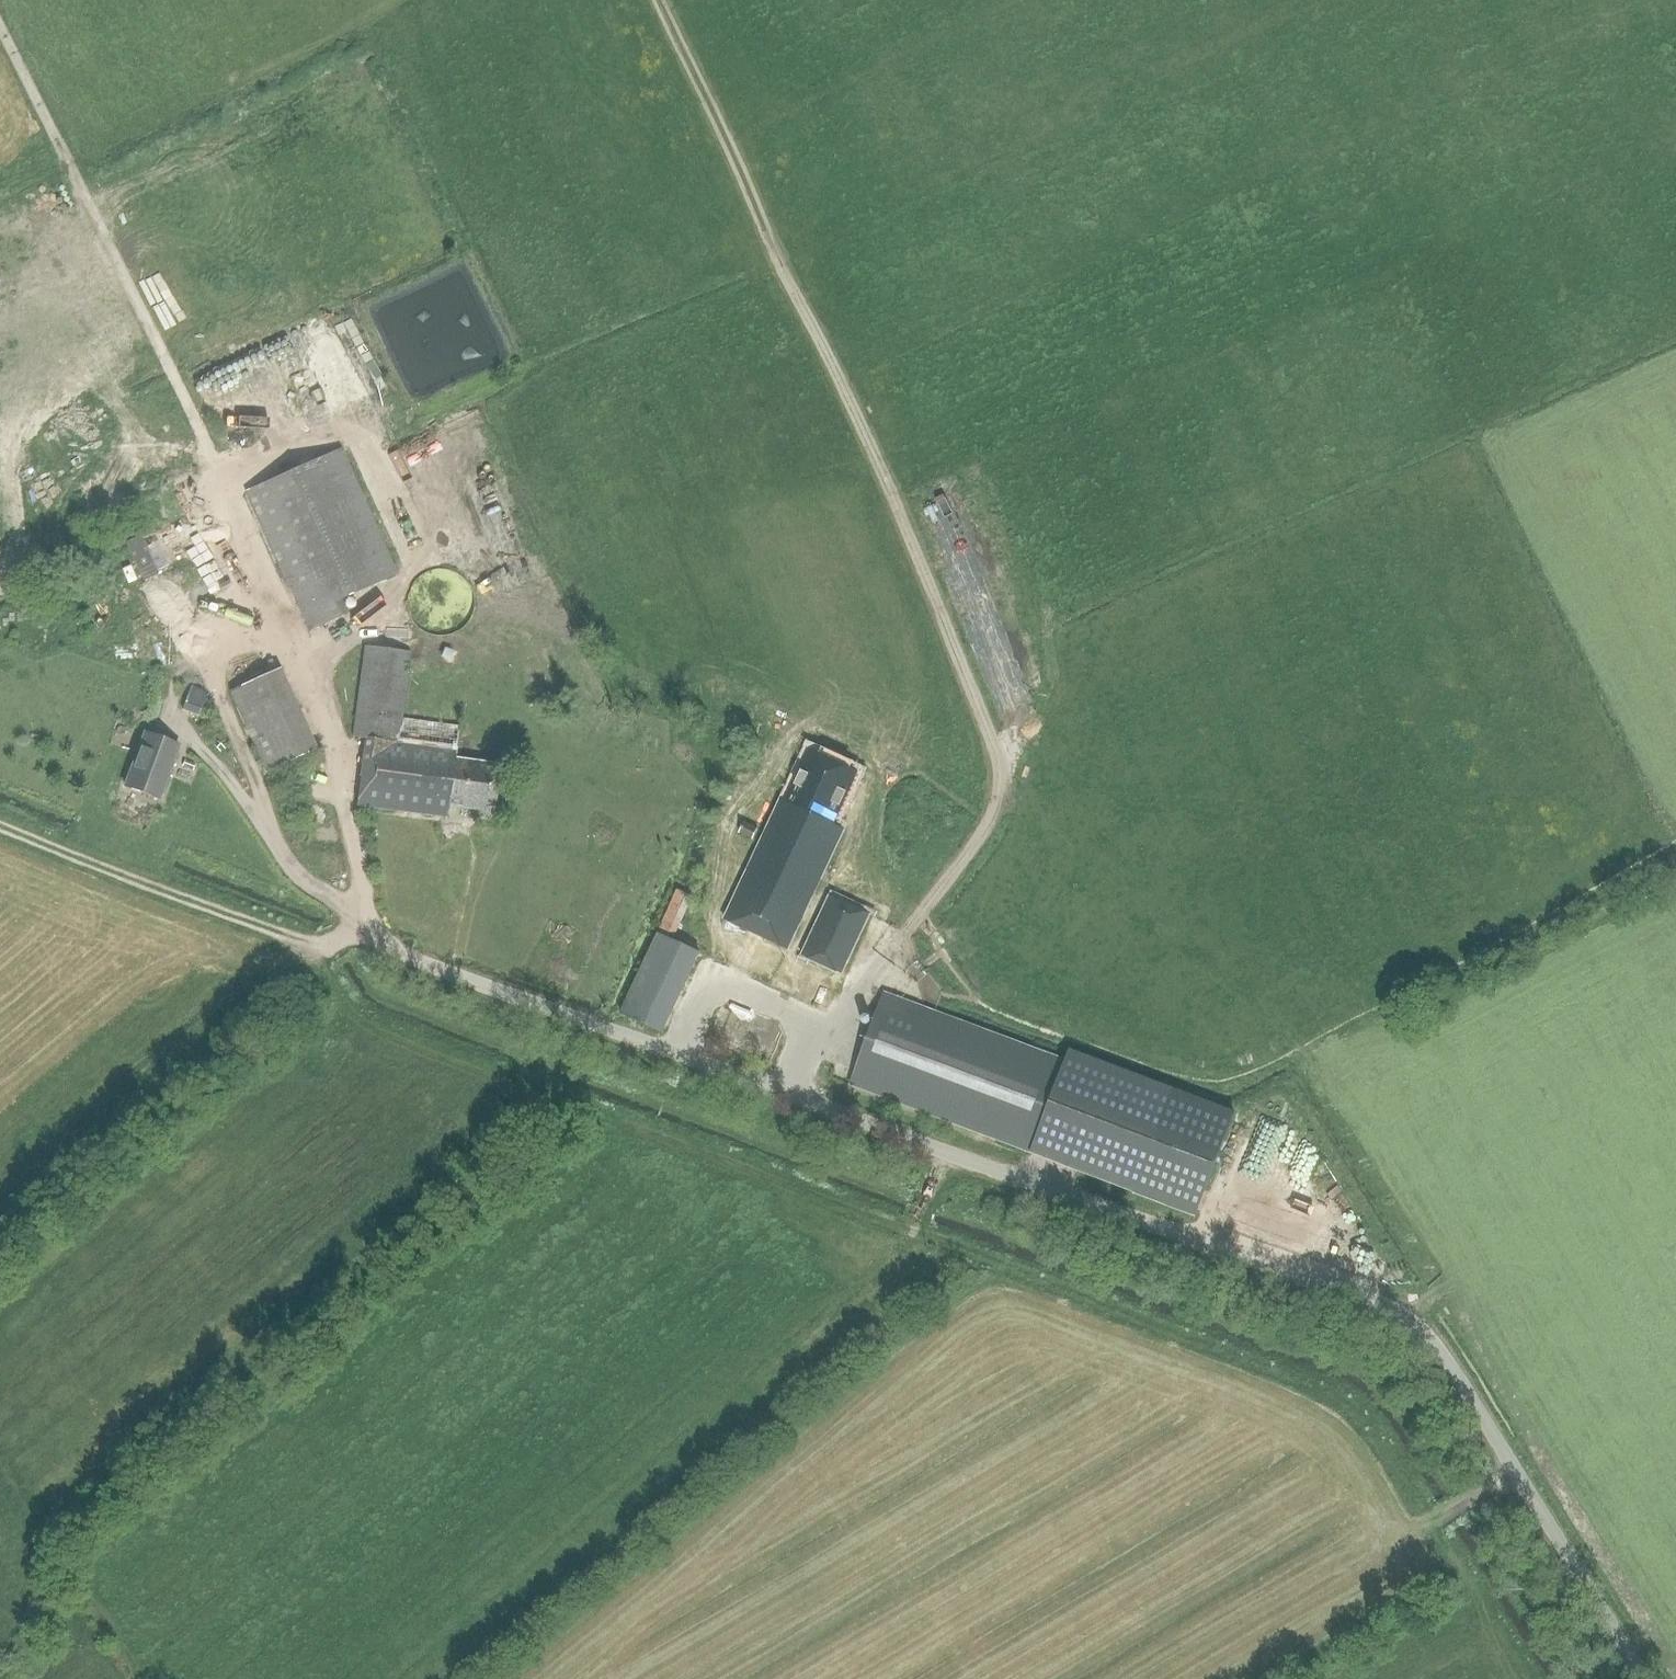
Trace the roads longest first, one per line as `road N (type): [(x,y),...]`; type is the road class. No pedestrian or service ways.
road 1 (unclassified): [(1643,1678),(1464,1380),(1428,1342),(1375,1313),(776,1101),(398,950),(369,924)]
road 2 (track): [(656,0),(910,539),(1002,782),(994,817),(776,1101)]
road 3 (track): [(369,434),(424,550),(410,574),(314,666),(344,766),(369,924)]
road 4 (track): [(211,755),(306,881),(369,924)]

